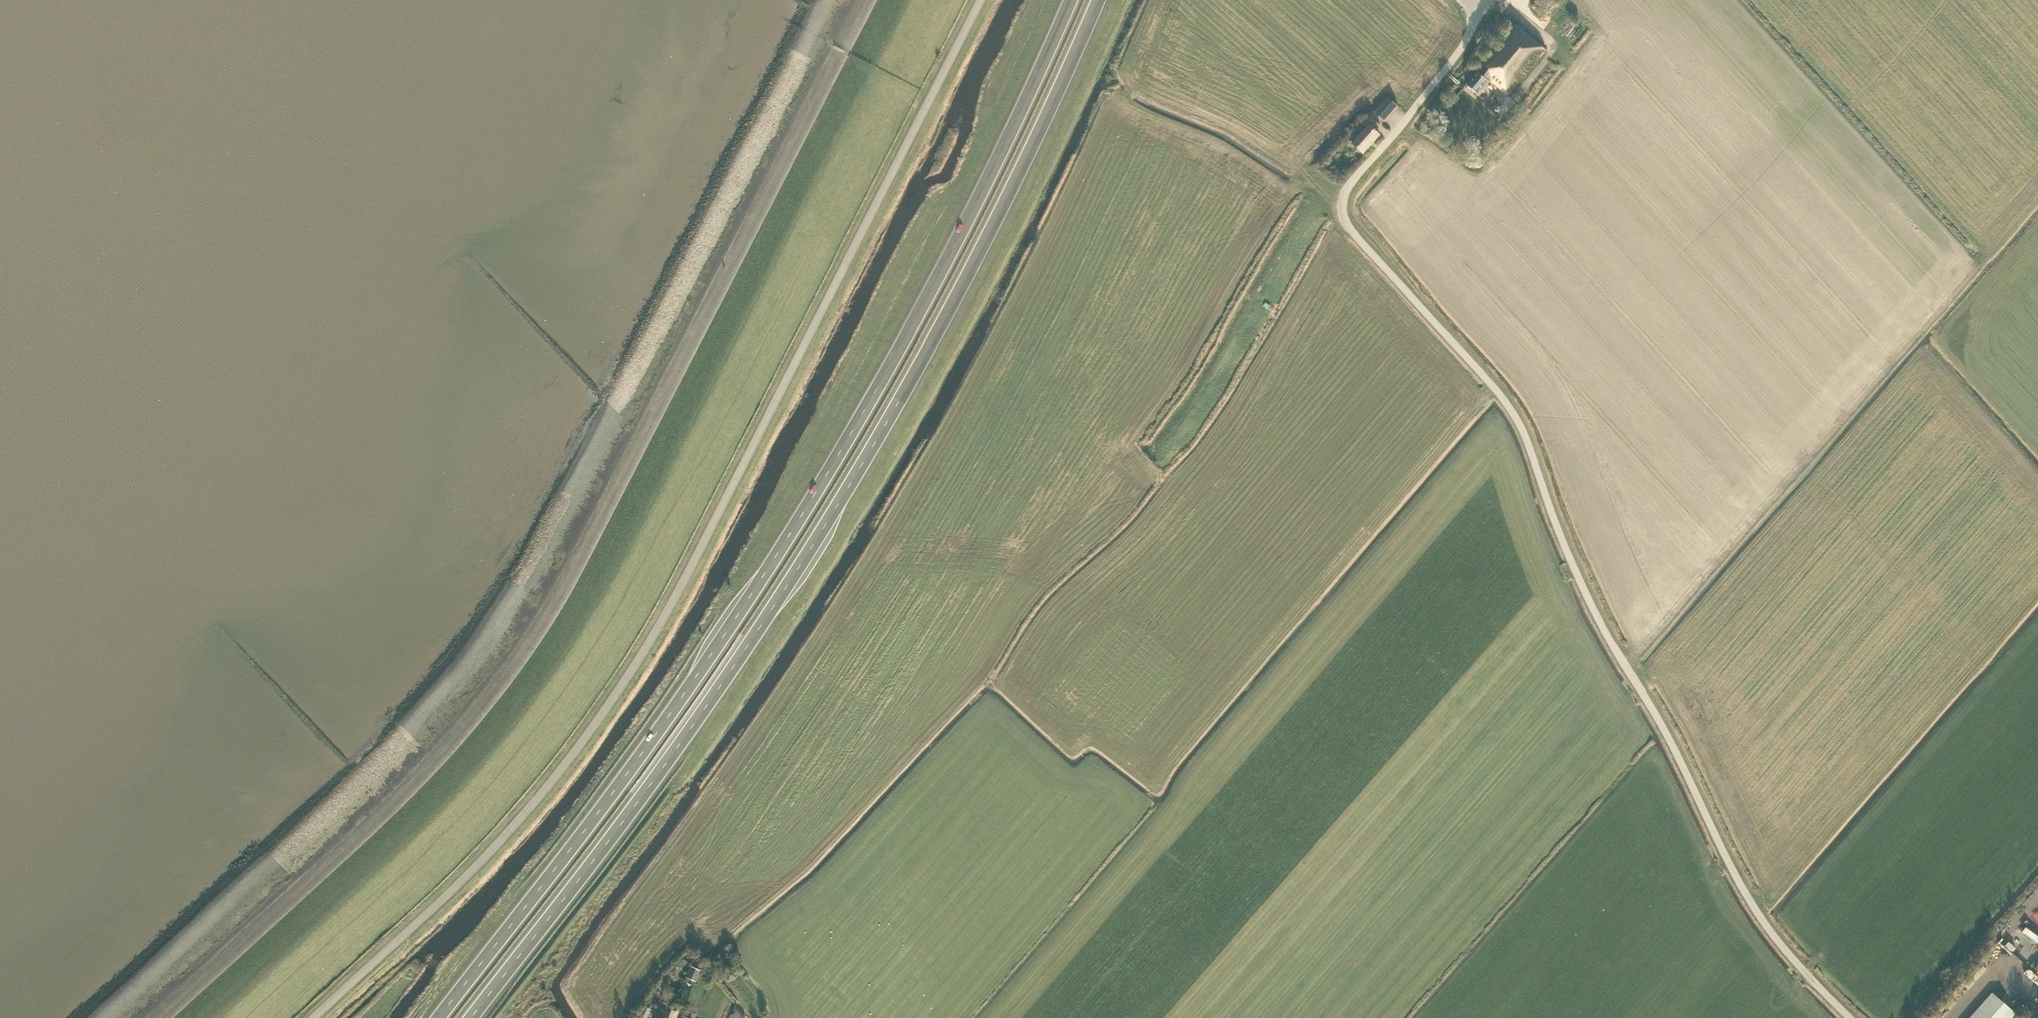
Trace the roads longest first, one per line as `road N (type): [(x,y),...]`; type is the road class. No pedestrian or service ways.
road 1 (unclassified): [(314,1017),(483,861),(623,684),(677,596),(982,0)]
road 2 (unclassified): [(1849,1017),(1754,910),(1680,756),(1566,554),(1510,408),(1343,218),(1345,191),(1461,50),(1481,7)]
road 3 (trunk): [(1072,0),(1012,134),(821,480),(688,687),(438,1017)]
road 4 (trunk): [(472,1017),(718,693),(843,501),(975,266),(1100,0)]

